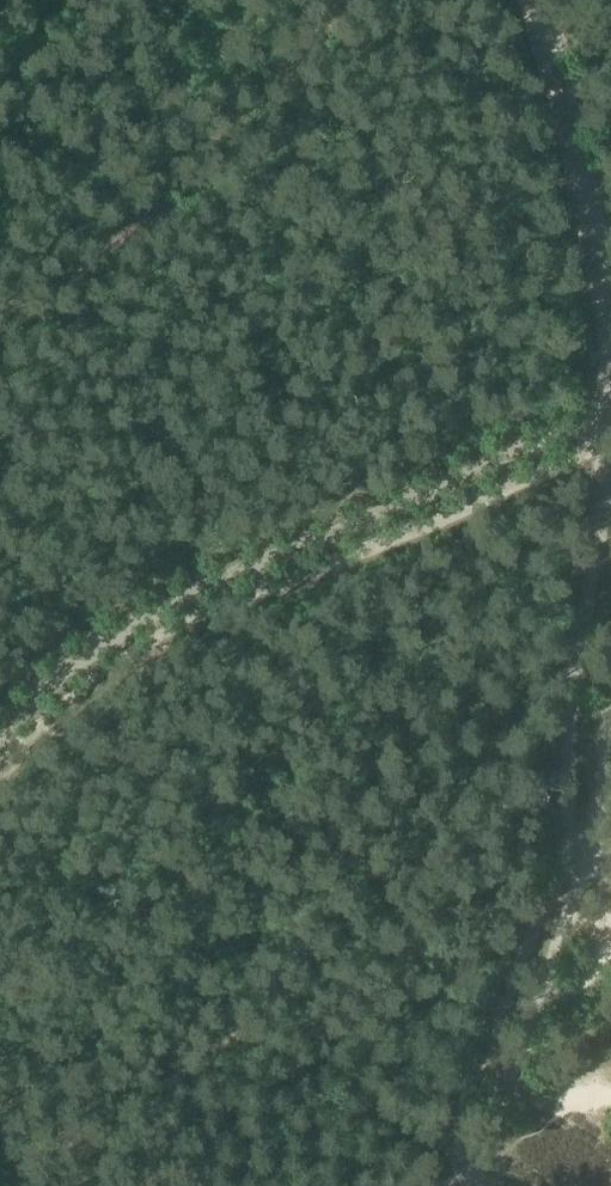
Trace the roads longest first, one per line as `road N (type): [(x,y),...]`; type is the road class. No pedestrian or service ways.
road 1 (track): [(608,433),(346,549),(196,586),(111,640),(0,737)]

